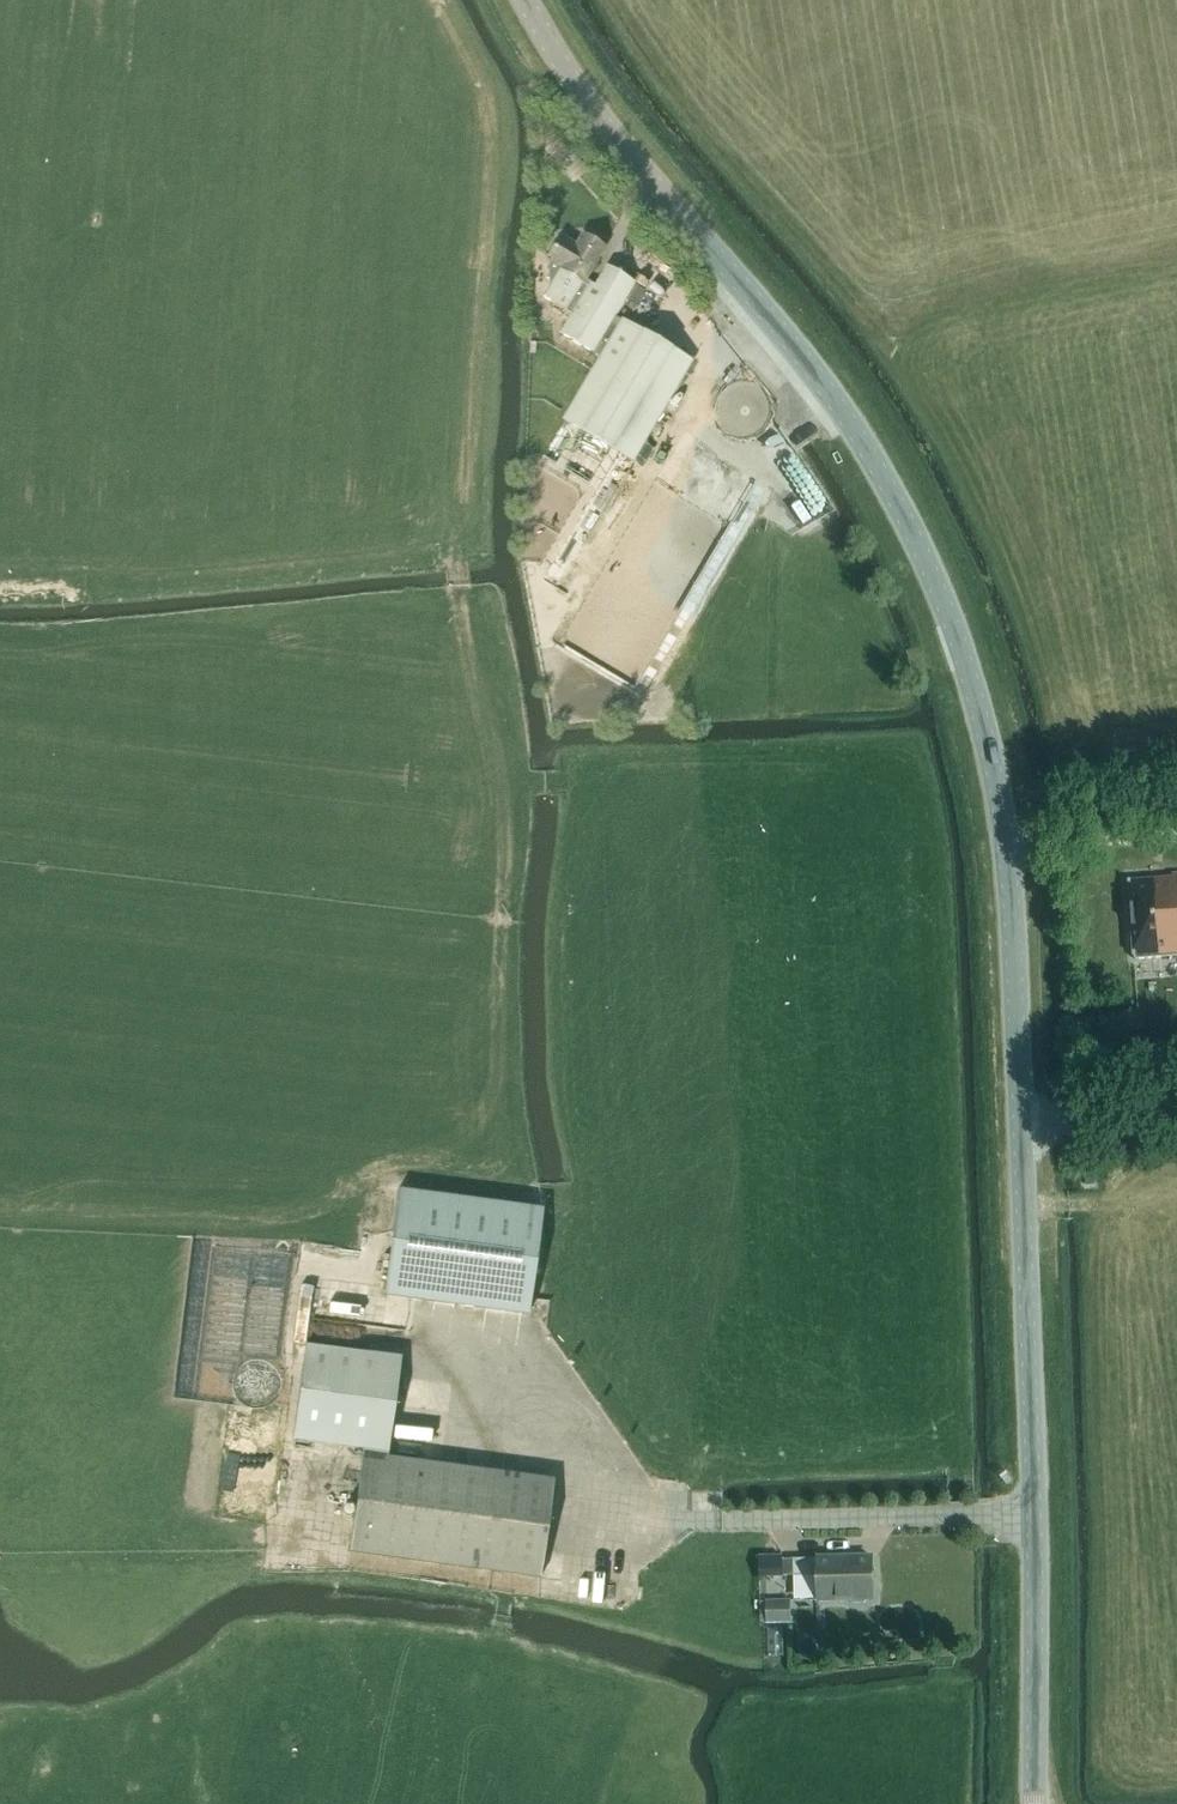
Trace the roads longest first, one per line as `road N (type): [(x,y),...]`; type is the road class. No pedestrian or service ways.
road 1 (tertiary): [(1034,1803),(1035,1522),(1011,896),(973,688),(922,553),(842,410),(593,109),(526,0)]
road 2 (track): [(1176,836),(1007,847)]

